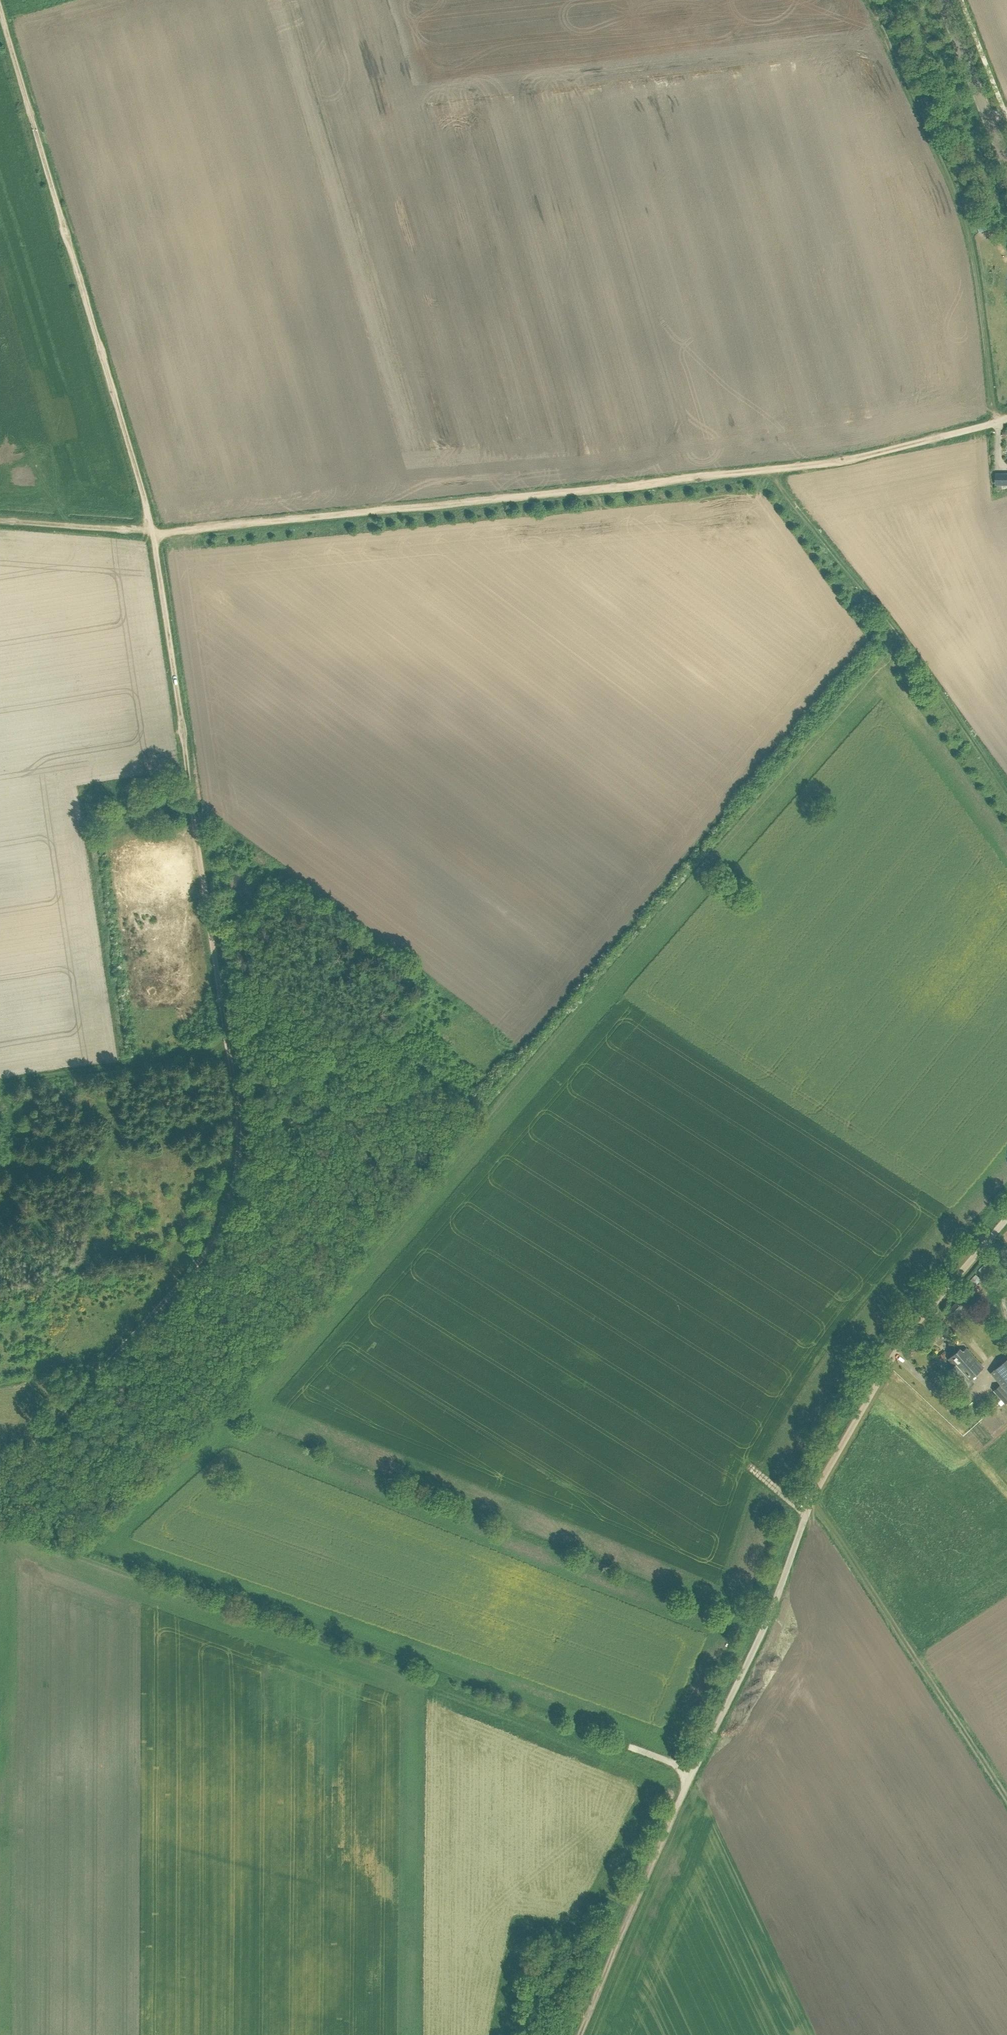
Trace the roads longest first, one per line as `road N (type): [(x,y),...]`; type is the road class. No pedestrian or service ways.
road 1 (unclassified): [(1006,1217),(897,1349),(832,1462),(774,1605),(666,1828)]
road 2 (track): [(152,532),(767,470)]
road 3 (track): [(0,13),(152,532)]
road 4 (track): [(229,1049),(238,1152),(221,1223),(176,1288),(0,1480)]
road 5 (track): [(866,0),(964,219),(995,423)]
road 6 (track): [(152,532),(213,955)]
road 7 (track): [(1006,795),(767,470)]
road 8 (track): [(767,470),(995,423)]
road 9 (track): [(666,1828),(580,2034)]
road 10 (tertiary): [(1006,165),(942,0)]
road 11 (track): [(0,518),(152,532)]

